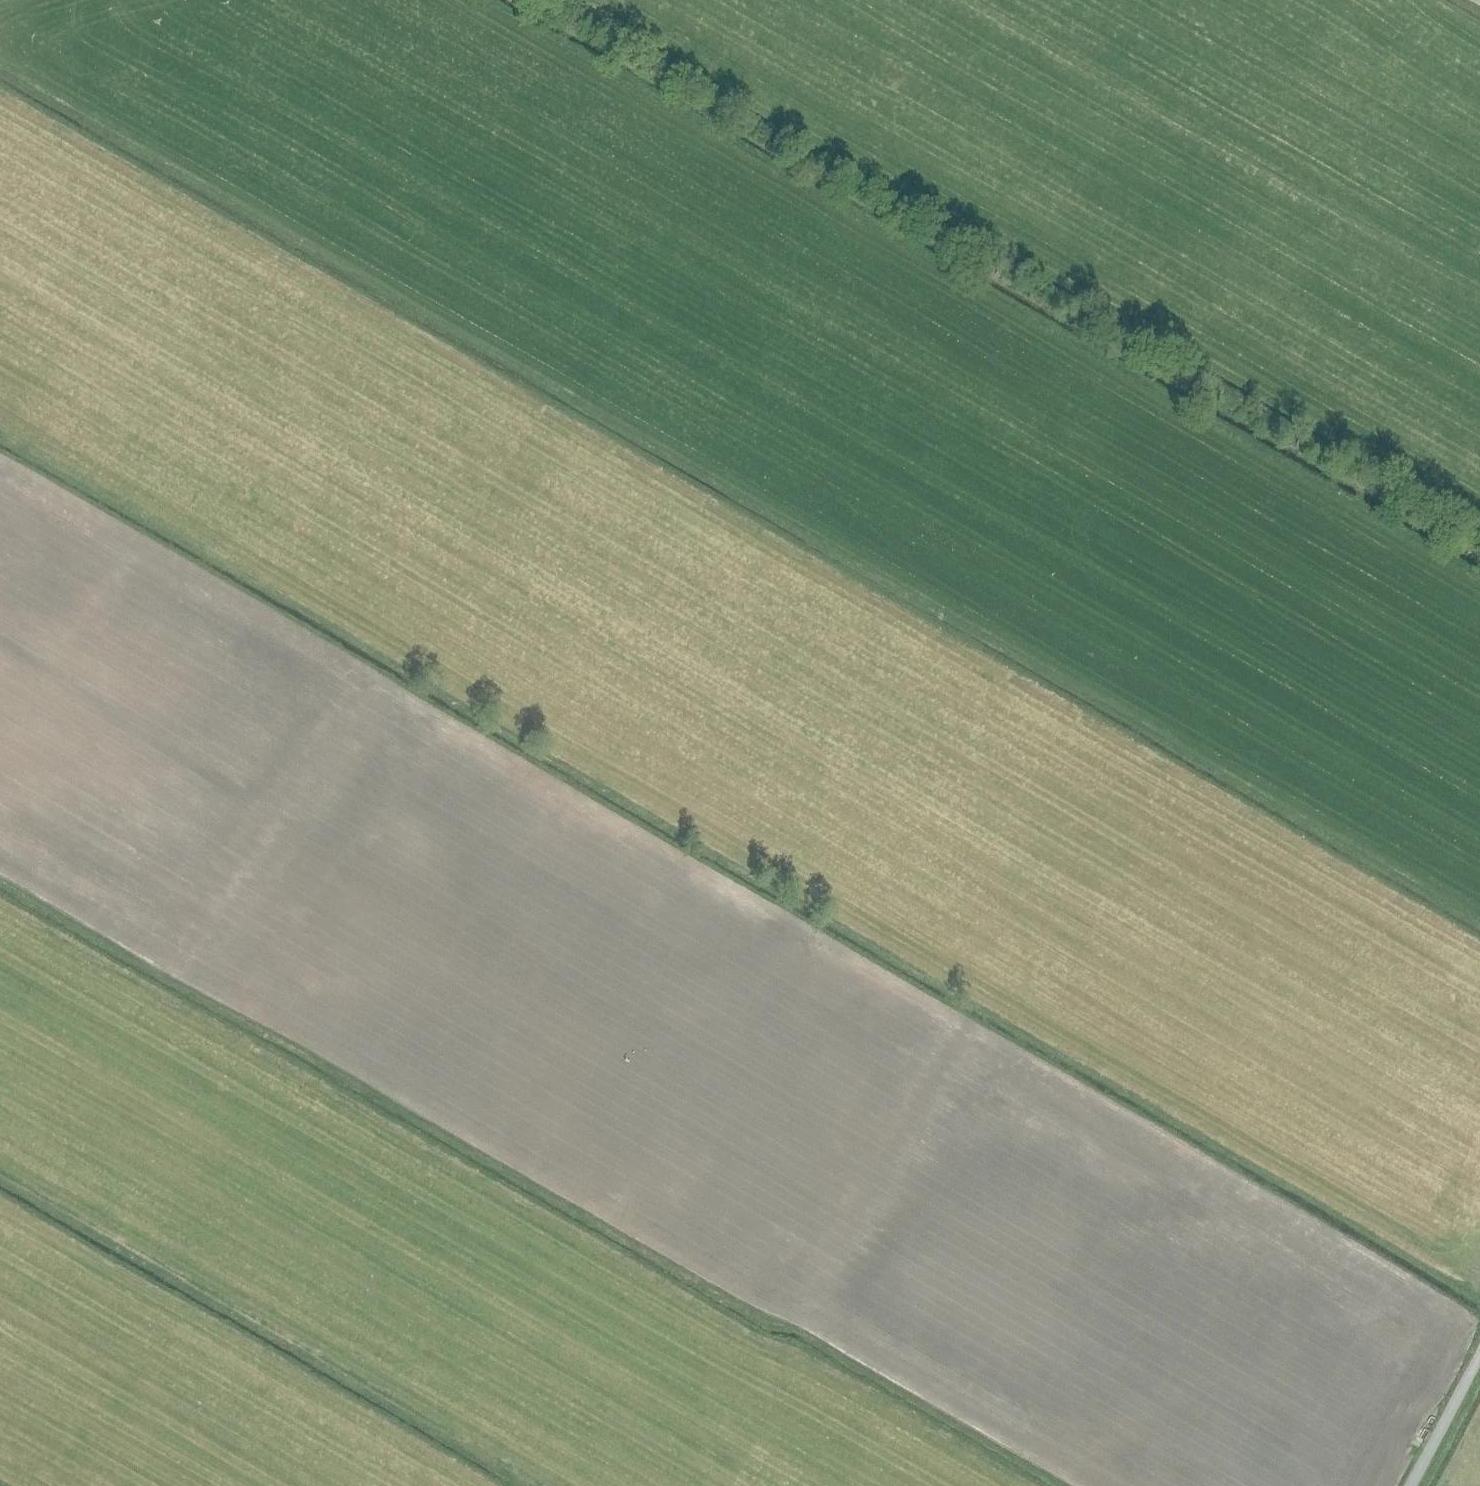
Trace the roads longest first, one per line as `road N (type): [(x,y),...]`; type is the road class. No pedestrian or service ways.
road 1 (track): [(1479,1356),(1411,1485)]

